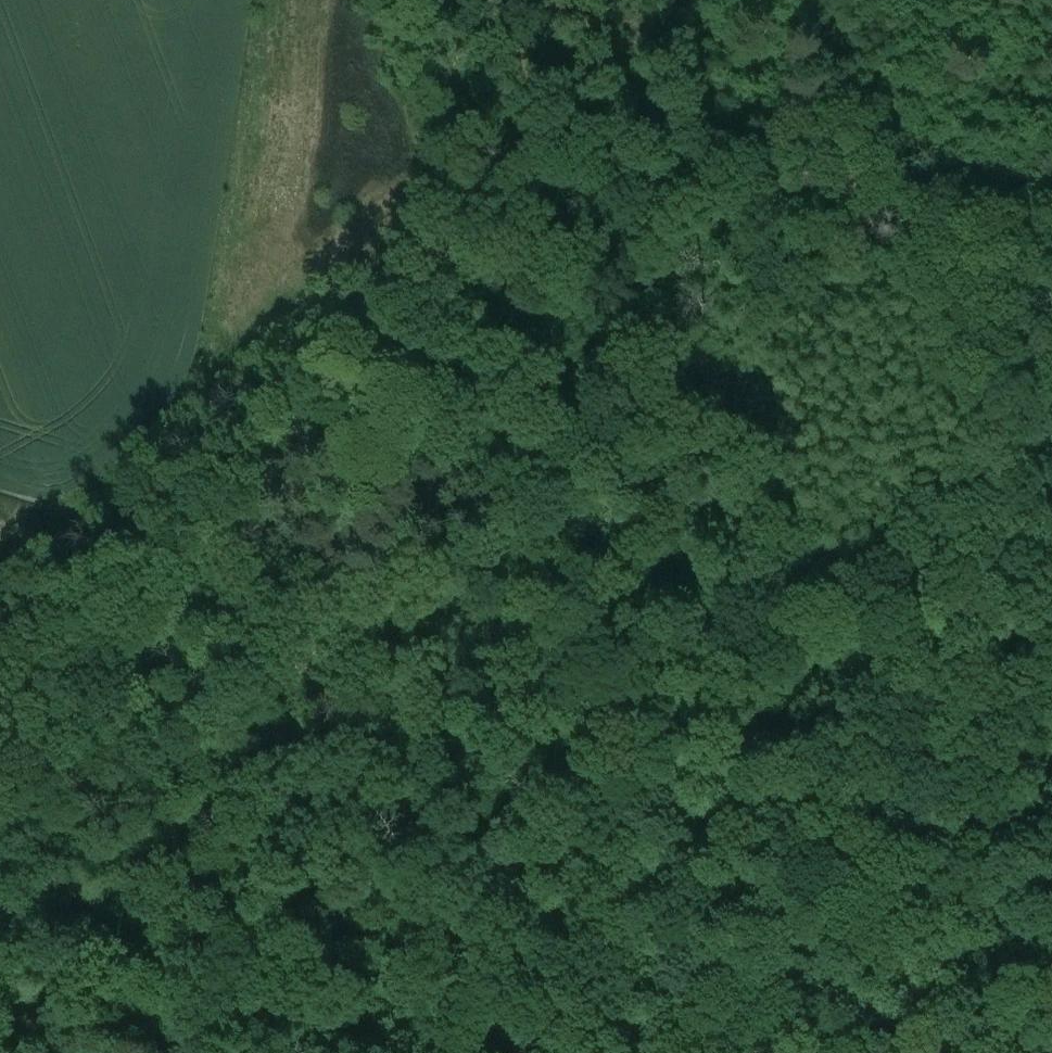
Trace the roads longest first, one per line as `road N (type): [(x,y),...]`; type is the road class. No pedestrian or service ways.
road 1 (track): [(513,1052),(1051,684)]

